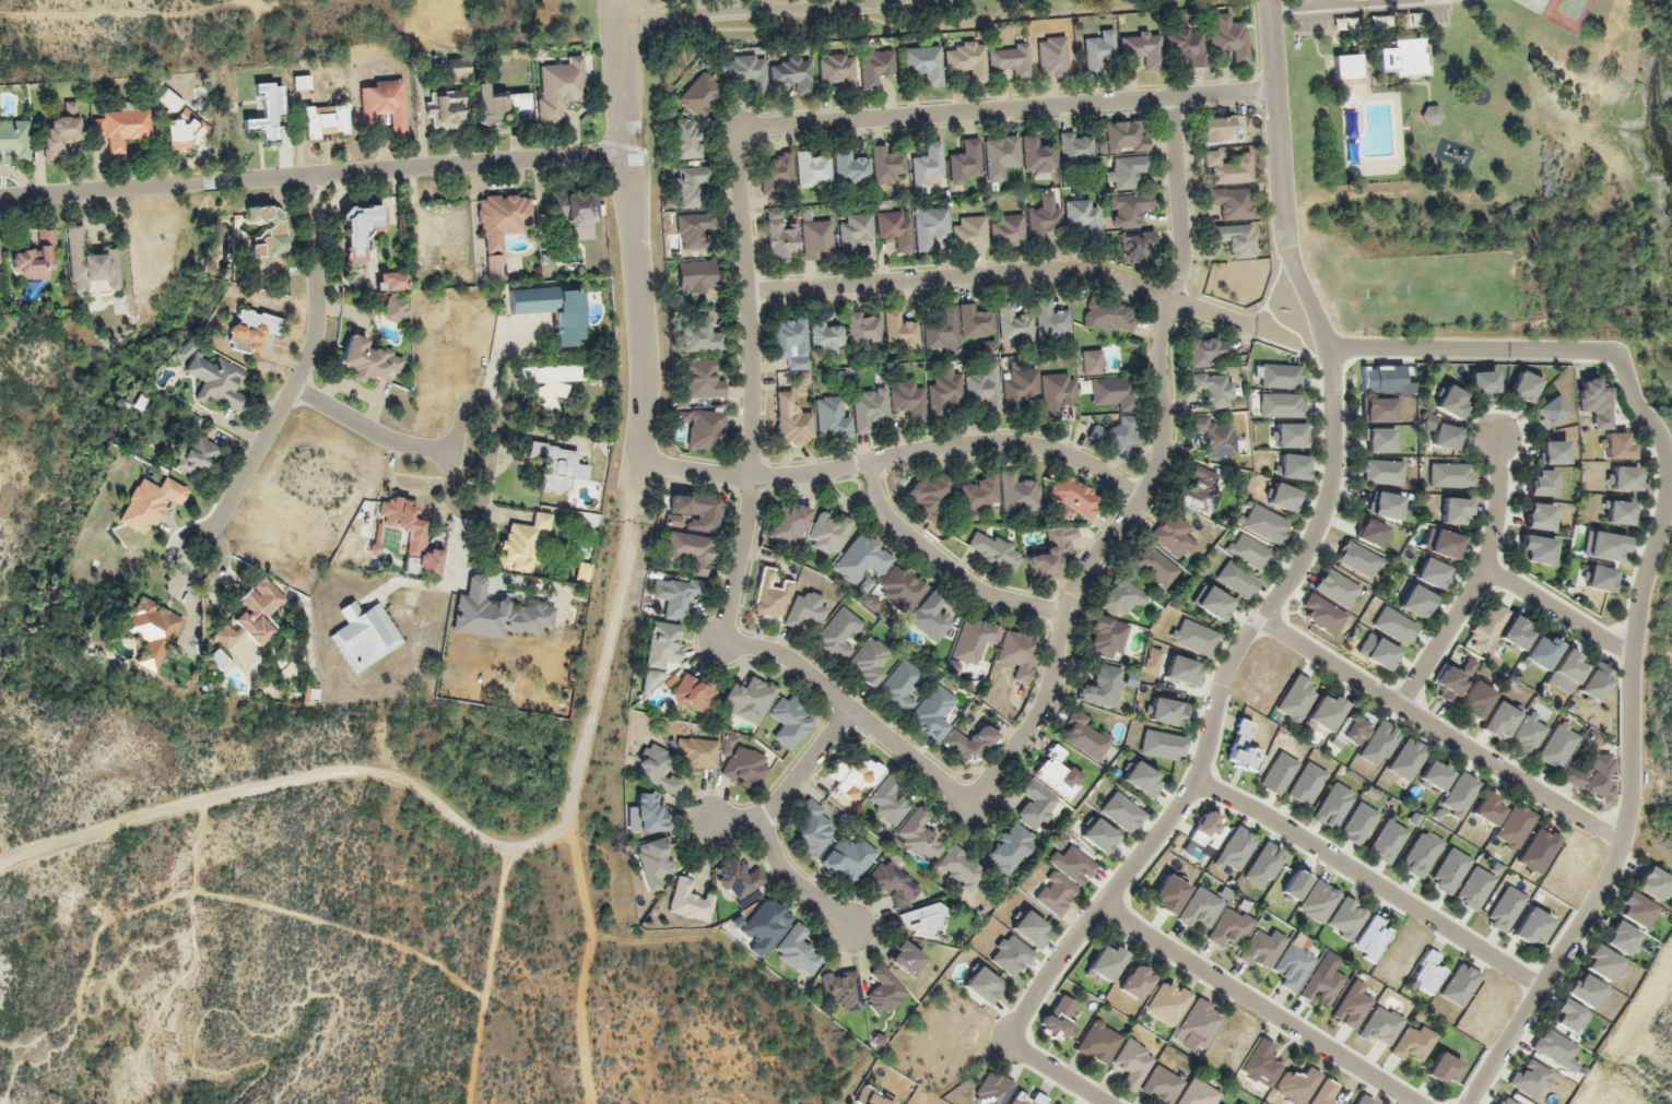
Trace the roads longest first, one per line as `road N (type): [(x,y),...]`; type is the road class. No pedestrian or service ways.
road 1 (residential): [(1469,1103),(1597,898),(1626,831),(1632,654),(1668,476),(1662,442),(1615,353),(1329,348),(1335,442),(1320,524),(1297,572),(1225,674),(1203,759),(1180,807),(1004,1041),(1107,1103)]
road 2 (residential): [(972,805),(1038,712),(1084,572),(1158,466),(1163,321),(1185,263),(1174,99)]
road 3 (residential): [(737,128),(1276,91)]
road 4 (residential): [(1252,329),(1068,271),(747,294)]
road 5 (residential): [(618,0),(644,387),(633,490)]
road 6 (residential): [(1262,617),(1624,839)]
road 7 (residential): [(310,176),(319,290),(314,344),(201,555)]
road 8 (residential): [(1192,782),(1265,816),(1541,988)]
road 9 (residential): [(1417,1103),(1138,933),(1107,903)]
road 10 (residential): [(1271,0),(1284,236),(1329,348)]
road 11 (residential): [(737,128),(752,355),(749,476)]
road 12 (residential): [(627,152),(310,176)]
road 13 (residential): [(310,176),(0,198)]
road 14 (residential): [(620,26),(929,0)]
road 15 (residential): [(720,639),(791,663),(972,805)]
road 16 (residential): [(1494,437),(1499,508),(1486,560),(1399,704)]
road 17 (residential): [(1141,500),(1078,458),(1018,443),(946,446),(869,461)]
road 18 (residential): [(869,461),(885,515),(964,580),(1064,614)]
road 19 (residential): [(456,454),(450,499),(457,509),(475,509),(484,501),(497,432),(492,402),(468,405),(456,454)]
road 20 (residential): [(638,461),(749,476),(869,461)]
road 21 (residential): [(295,385),(382,437),(456,454)]
road 22 (residential): [(1482,572),(1632,654)]
road 23 (residential): [(749,476),(750,507),(720,639)]
road 24 (residential): [(851,926),(789,879),(761,818)]
road 25 (residential): [(761,818),(785,798),(852,707)]

